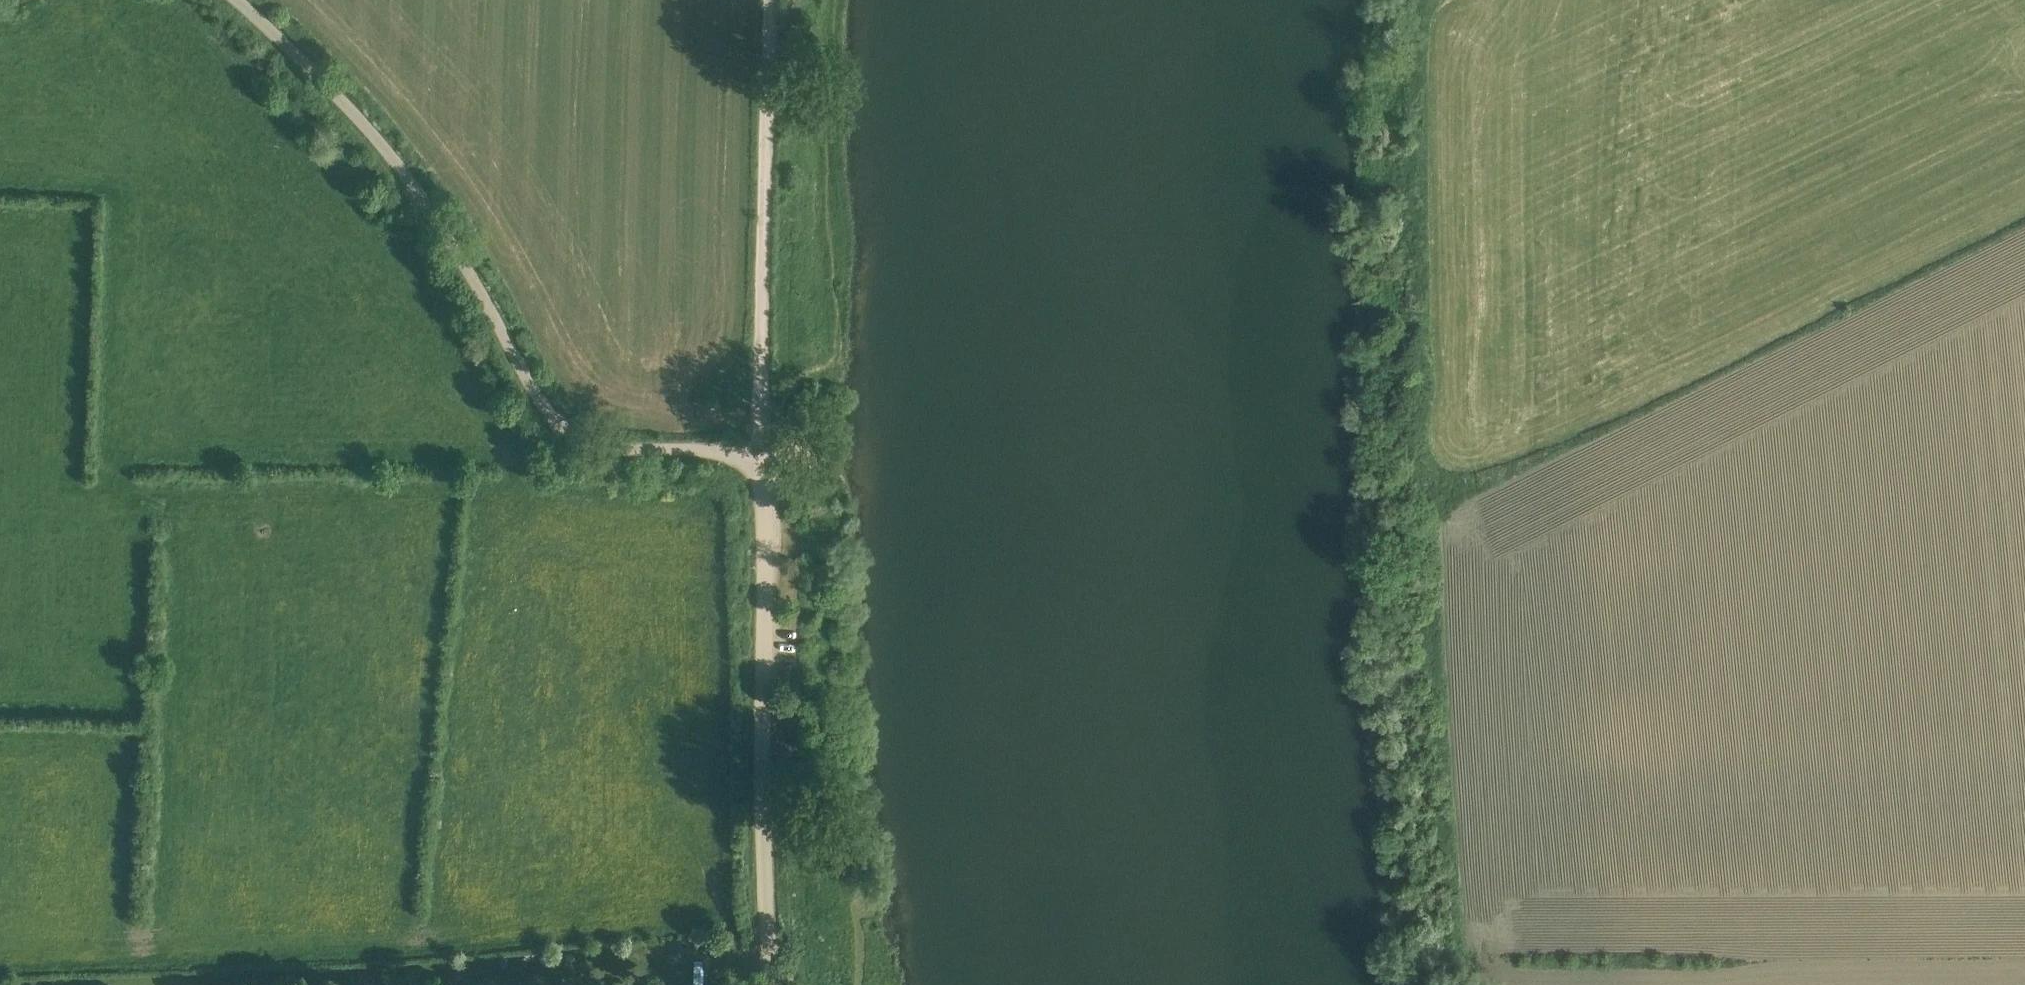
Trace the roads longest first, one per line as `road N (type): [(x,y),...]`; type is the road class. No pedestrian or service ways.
road 1 (unclassified): [(236,0),(386,149),(468,267),(540,396),(573,433),(600,445),(762,462),(769,575),(767,951)]
road 2 (track): [(774,0),(762,462)]

